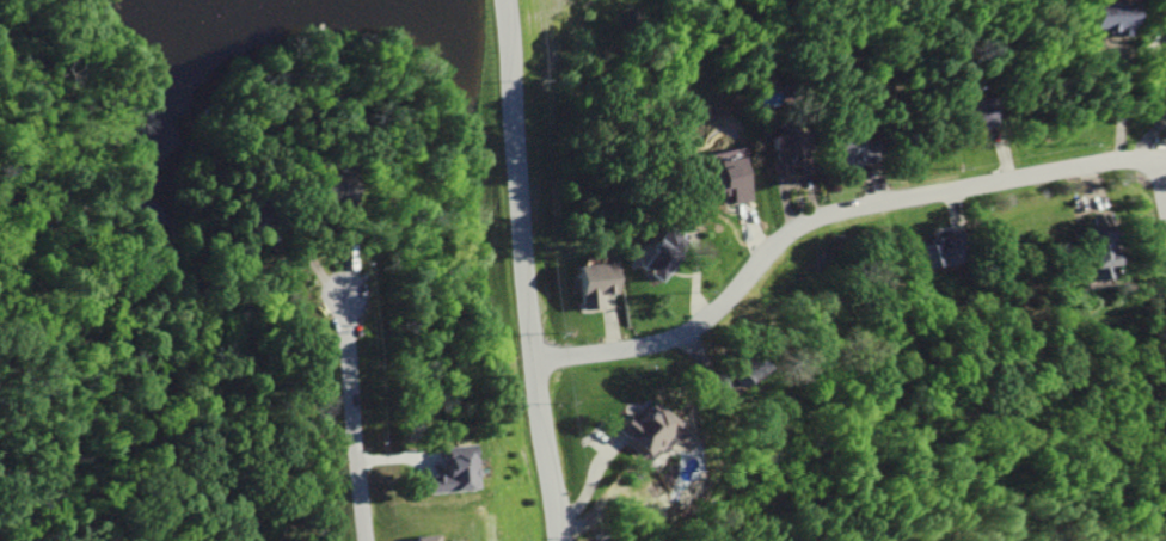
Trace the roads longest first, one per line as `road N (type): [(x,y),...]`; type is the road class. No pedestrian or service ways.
road 1 (residential): [(534,362),(643,349),(683,333),(780,236),(823,215),(1134,160),(1156,165),(1165,192)]
road 2 (residential): [(493,0),(558,540)]
road 3 (residential): [(367,540),(338,293)]

